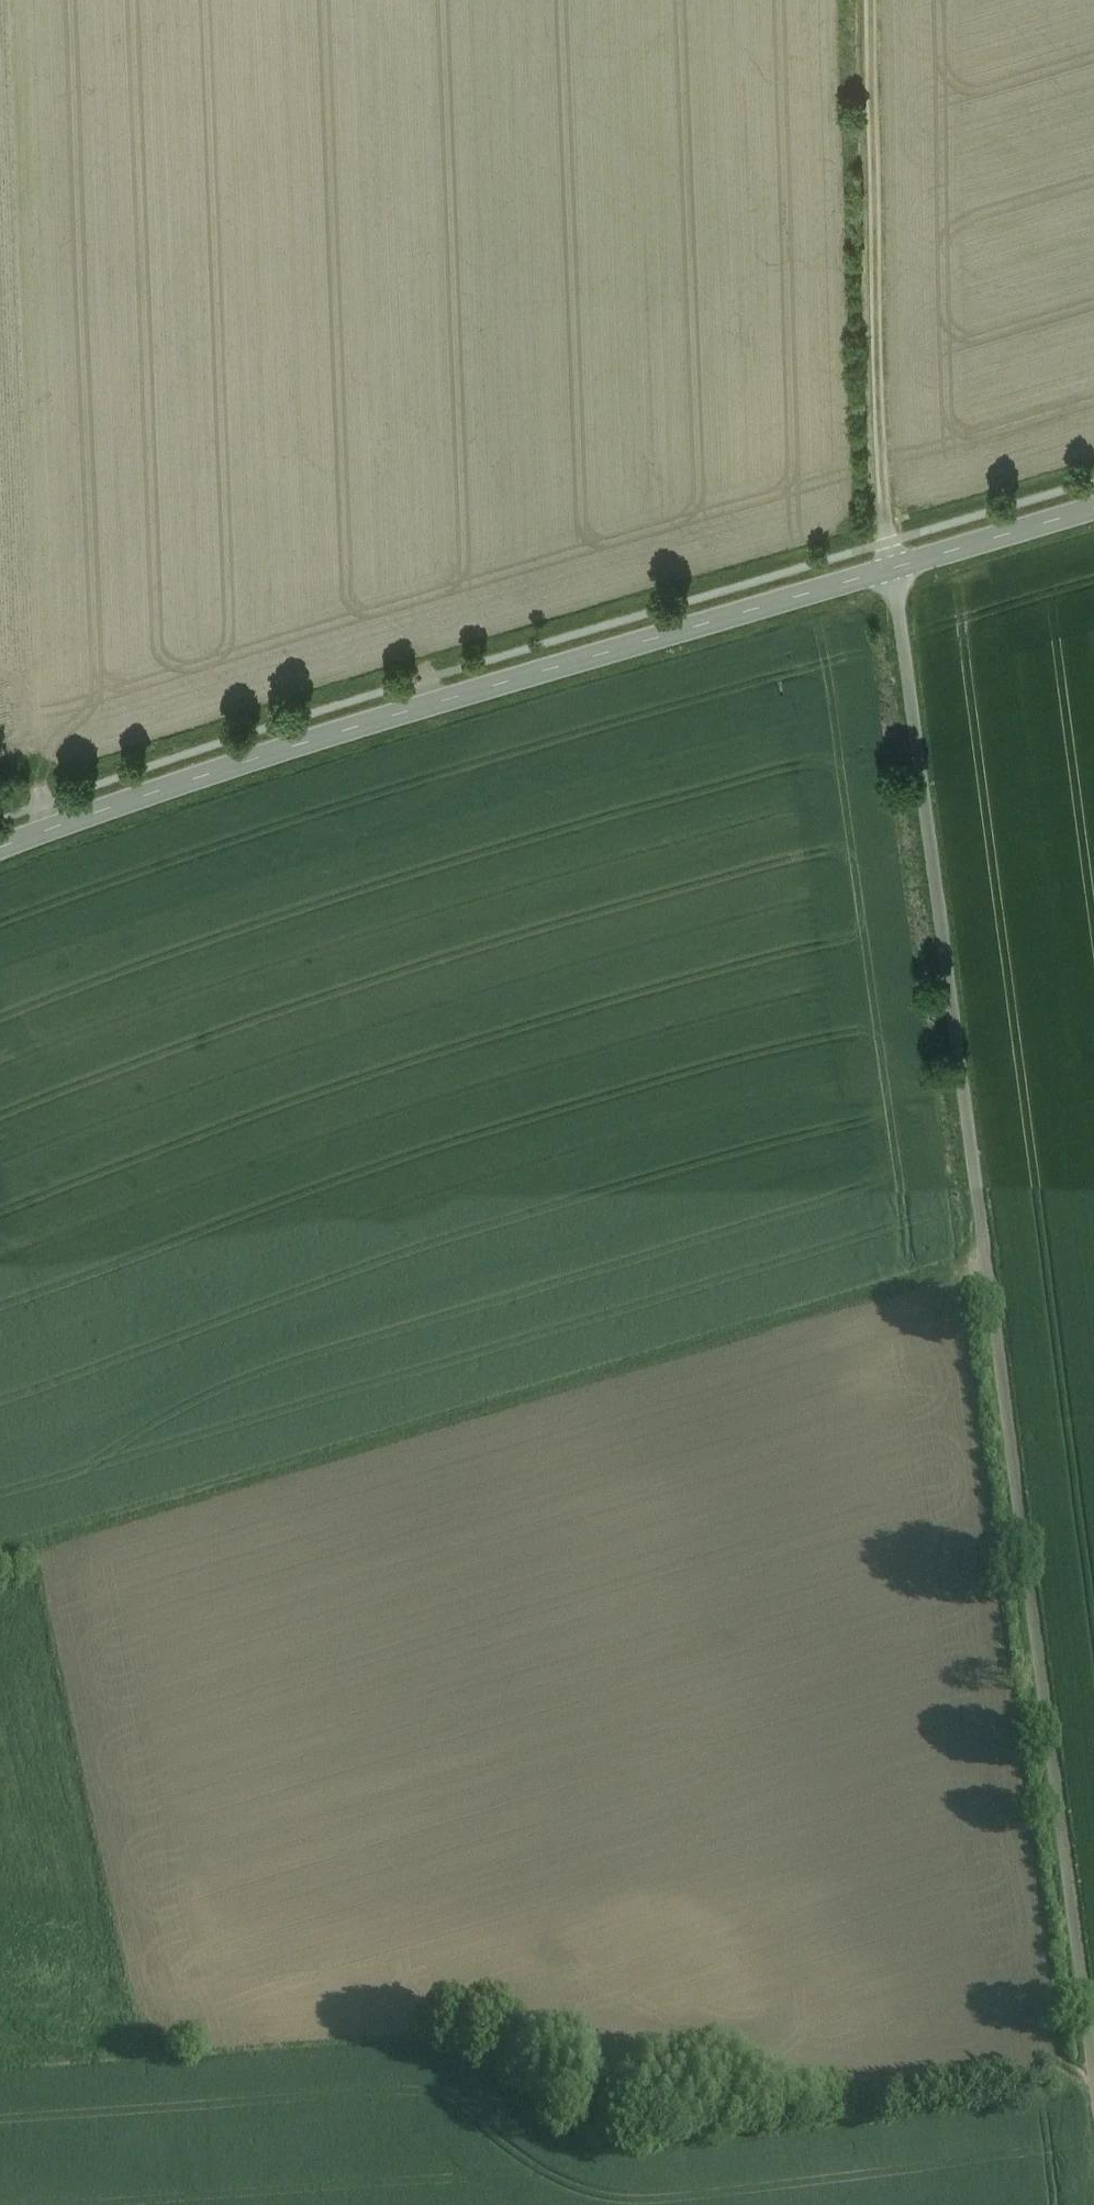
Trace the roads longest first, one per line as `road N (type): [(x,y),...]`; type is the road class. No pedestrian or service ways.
road 1 (unclassified): [(1093,2095),(885,567)]
road 2 (tertiary): [(0,846),(432,701),(885,567)]
road 3 (track): [(865,0),(885,567)]
road 4 (tertiary): [(885,567),(1093,505)]

